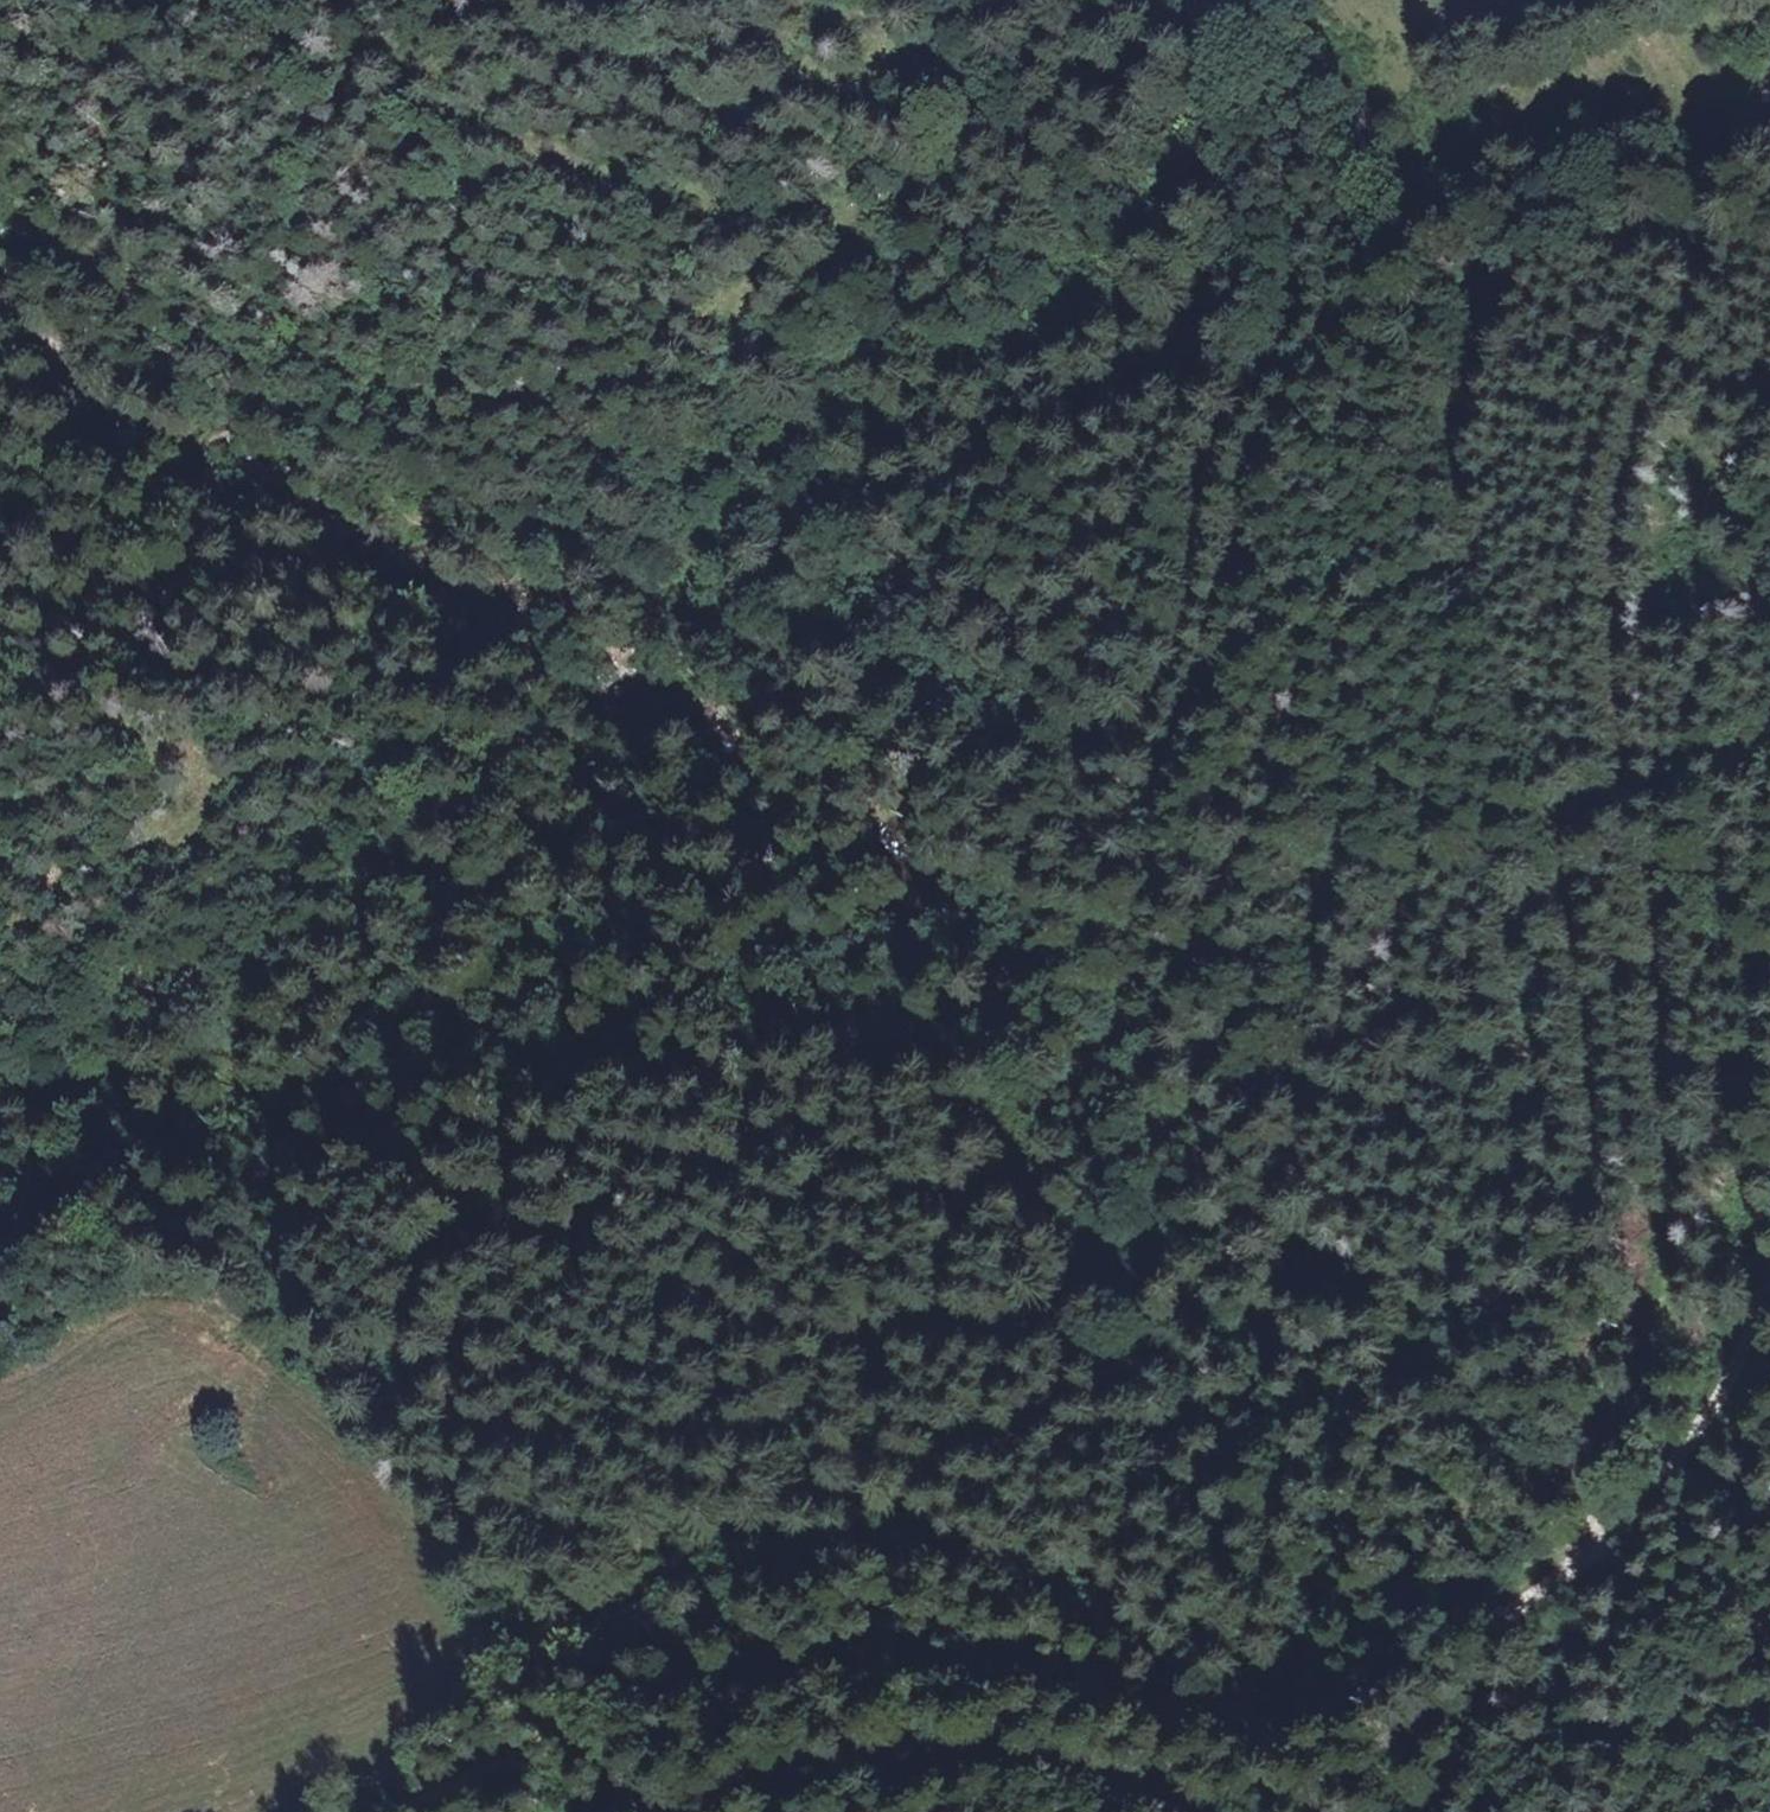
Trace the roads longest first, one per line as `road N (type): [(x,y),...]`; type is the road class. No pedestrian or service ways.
road 1 (track): [(1648,1496),(1513,1611),(1405,1687),(1314,1718),(1233,1726),(1000,1677),(903,1665),(763,1684),(480,1765),(387,1811)]
road 2 (track): [(1769,1284),(1720,1399),(1648,1496)]

